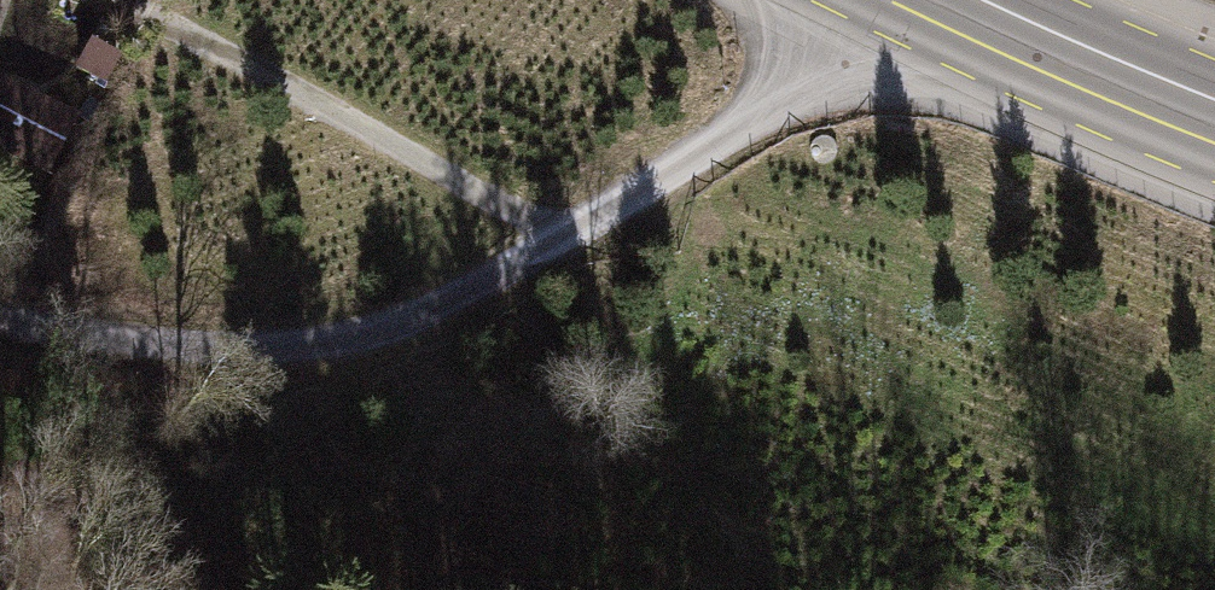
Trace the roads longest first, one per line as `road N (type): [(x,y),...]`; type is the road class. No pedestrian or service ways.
road 1 (track): [(0,327),(63,347),(223,358),(368,335),(494,278),(738,131),(816,44),(844,0)]
road 2 (track): [(118,0),(567,235)]
road 3 (secondary): [(1214,123),(937,0)]

